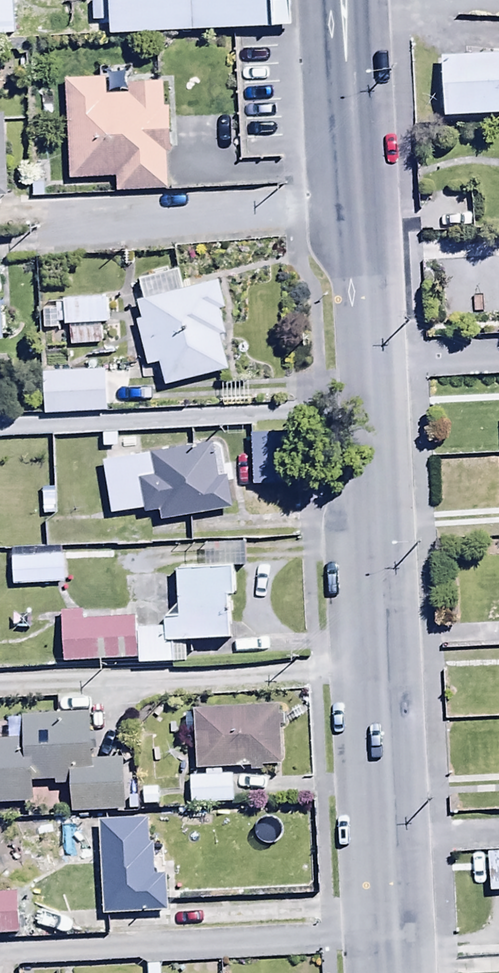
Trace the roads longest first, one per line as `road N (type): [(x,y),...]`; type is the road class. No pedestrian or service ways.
road 1 (tertiary): [(369,360),(398,972)]
road 2 (tertiary): [(347,0),(369,360)]
road 3 (residential): [(369,360),(498,354)]

